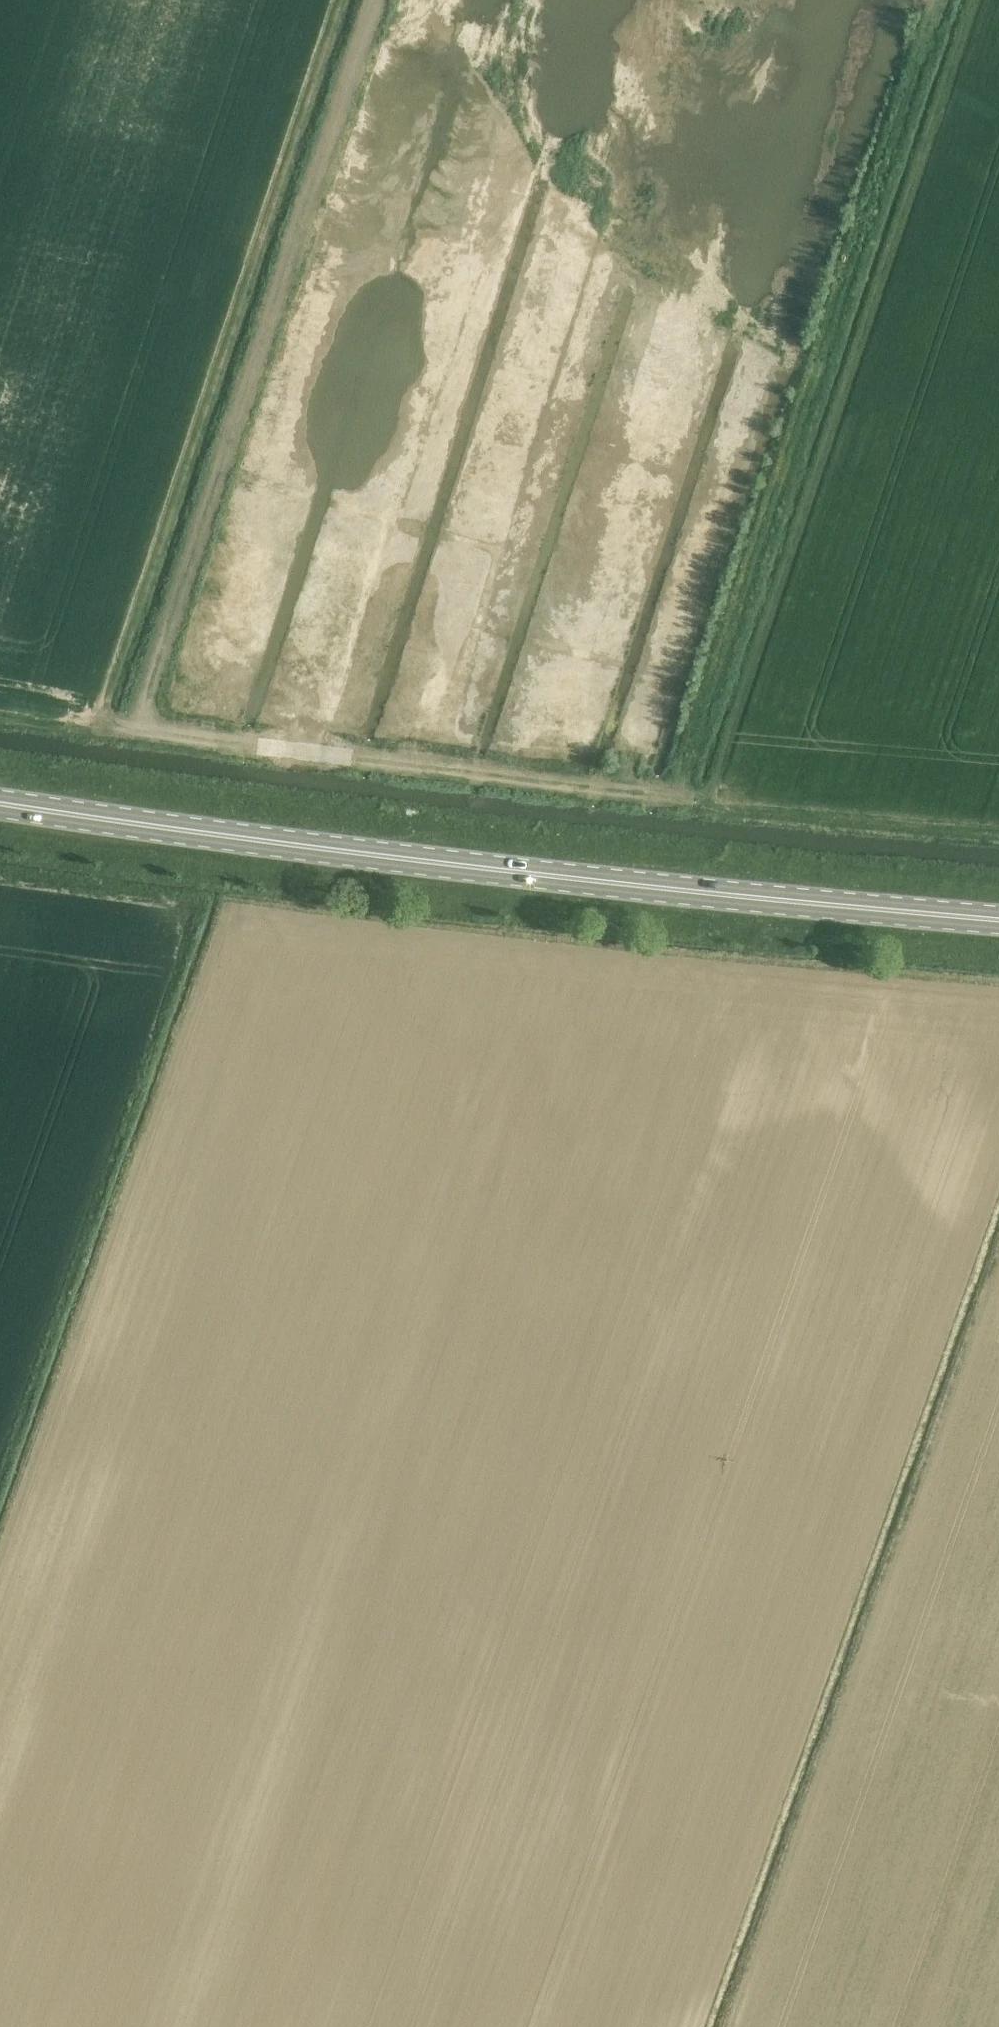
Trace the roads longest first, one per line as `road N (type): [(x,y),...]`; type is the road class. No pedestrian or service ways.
road 1 (secondary): [(998,920),(330,850),(0,801)]

